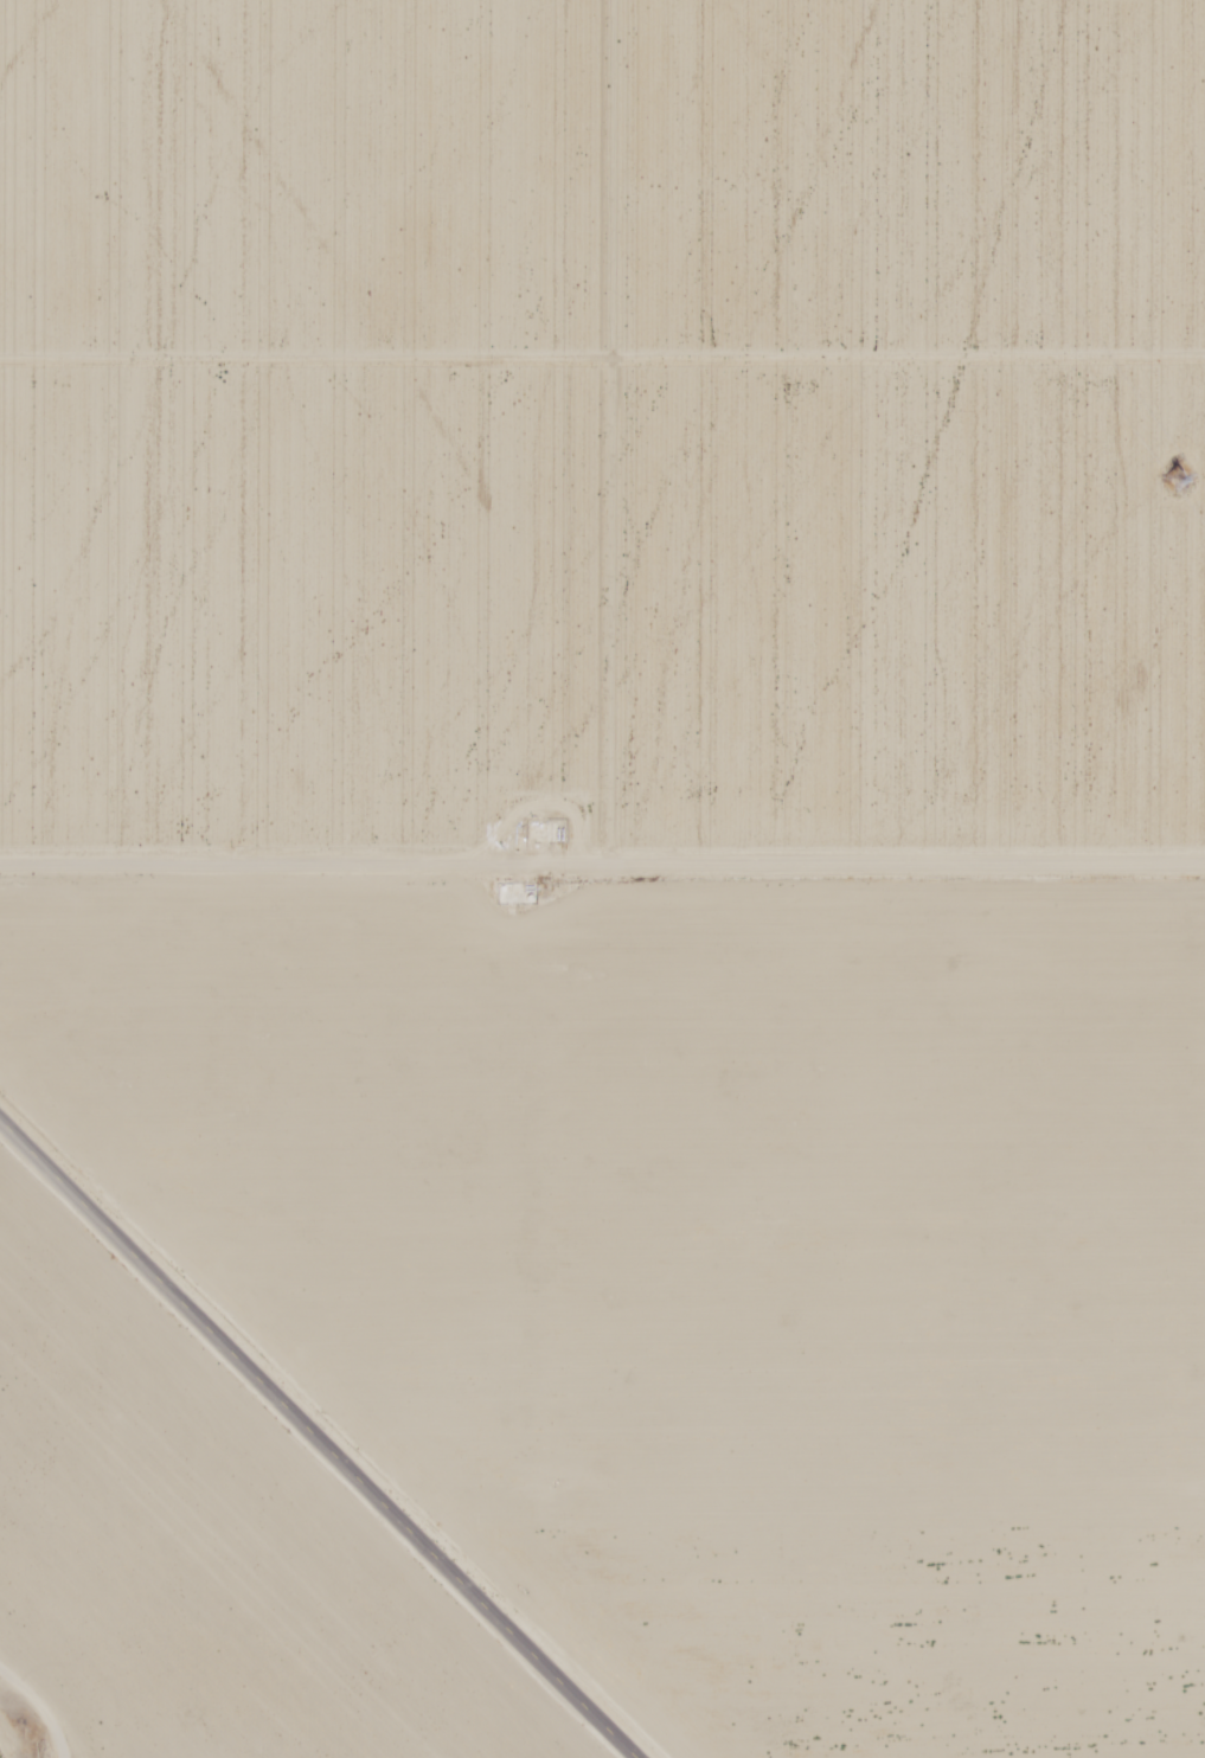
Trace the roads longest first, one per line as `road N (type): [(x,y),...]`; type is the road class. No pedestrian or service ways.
road 1 (track): [(0,867),(1204,877)]
road 2 (secondary): [(643,1757),(0,1116)]

